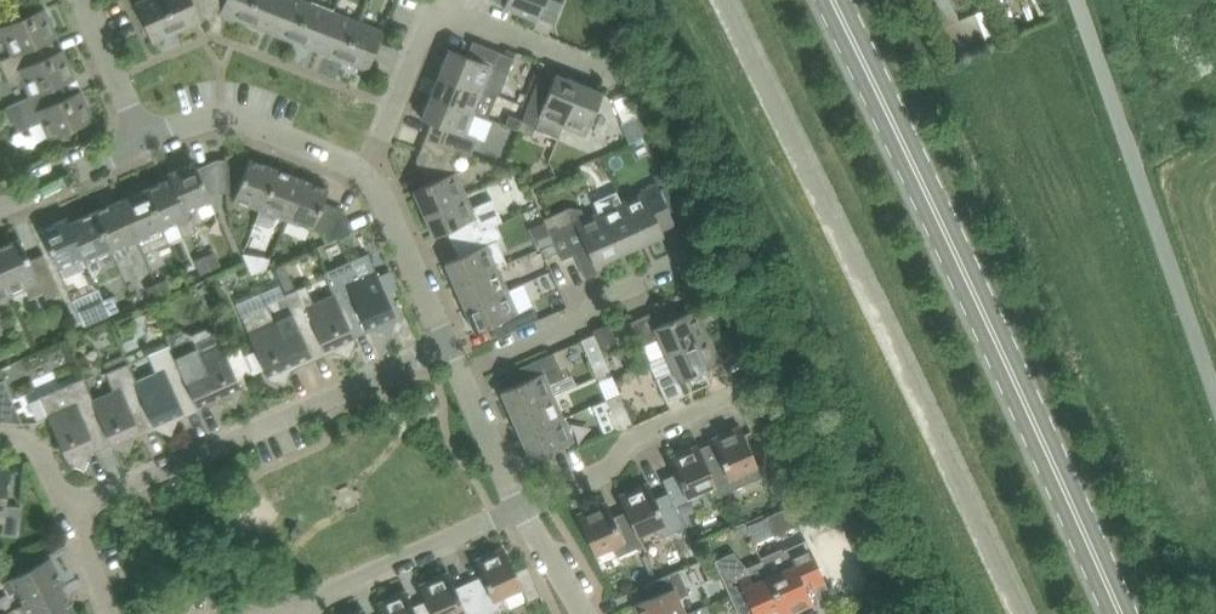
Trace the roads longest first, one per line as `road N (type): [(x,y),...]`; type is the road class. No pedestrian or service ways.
road 1 (primary): [(1119,613),(839,0)]
road 2 (unclassified): [(1215,408),(1071,0)]
road 3 (residential): [(66,511),(447,344)]
road 4 (residential): [(460,373),(587,318),(597,299),(692,257)]
road 5 (residential): [(519,509),(613,469),(632,440),(743,392)]
road 6 (residential): [(294,608),(519,509)]
road 7 (residential): [(362,173),(224,118),(189,121),(144,141)]
road 8 (residential): [(447,344),(377,188),(362,173)]
road 9 (residential): [(432,3),(362,173)]
road 10 (residential): [(599,68),(432,3)]
road 11 (residential): [(144,141),(0,204)]
road 12 (residential): [(144,141),(82,0)]
road 13 (residential): [(519,509),(460,373)]
road 14 (residential): [(584,613),(519,509)]

